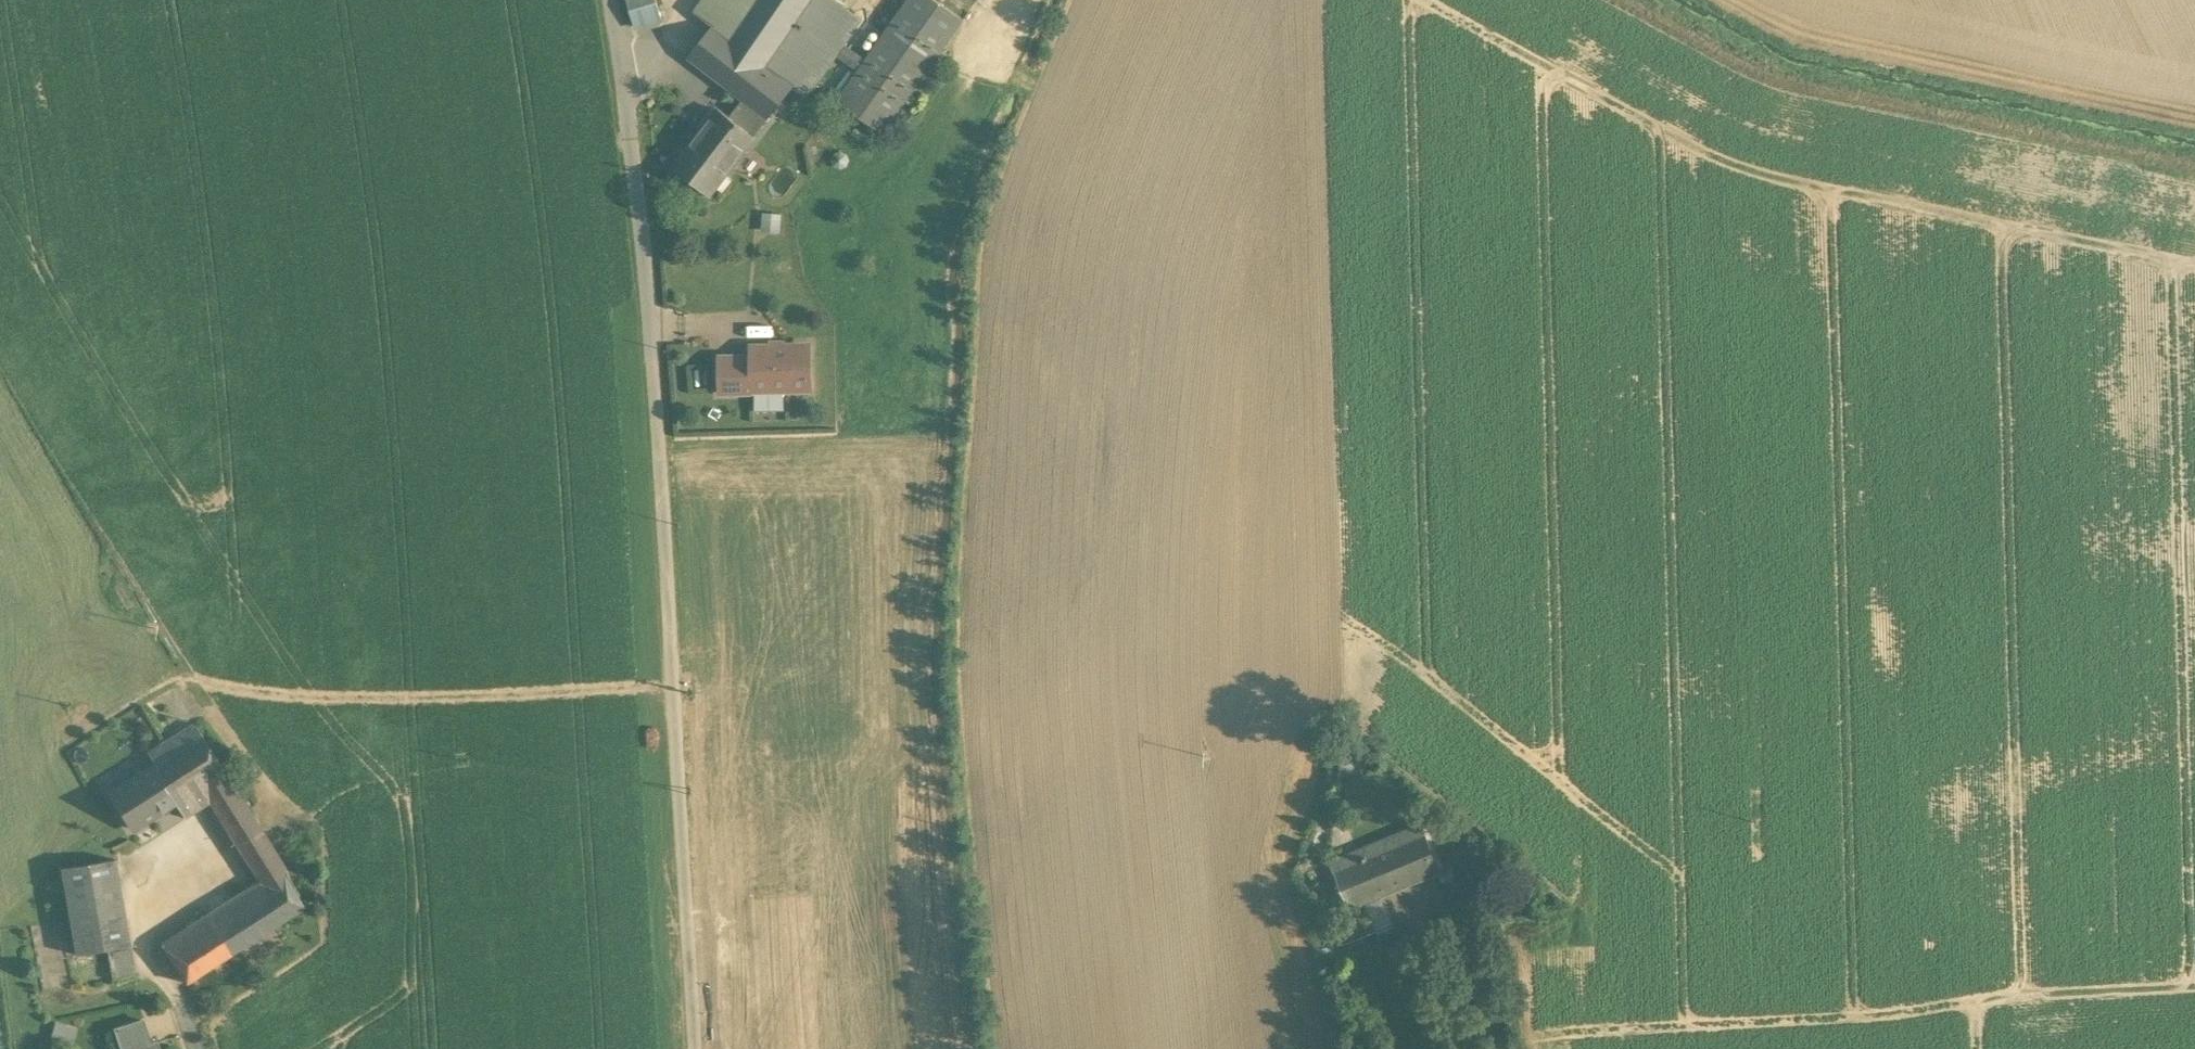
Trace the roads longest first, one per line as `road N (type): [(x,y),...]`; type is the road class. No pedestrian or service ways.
road 1 (track): [(616,0),(696,1048)]

